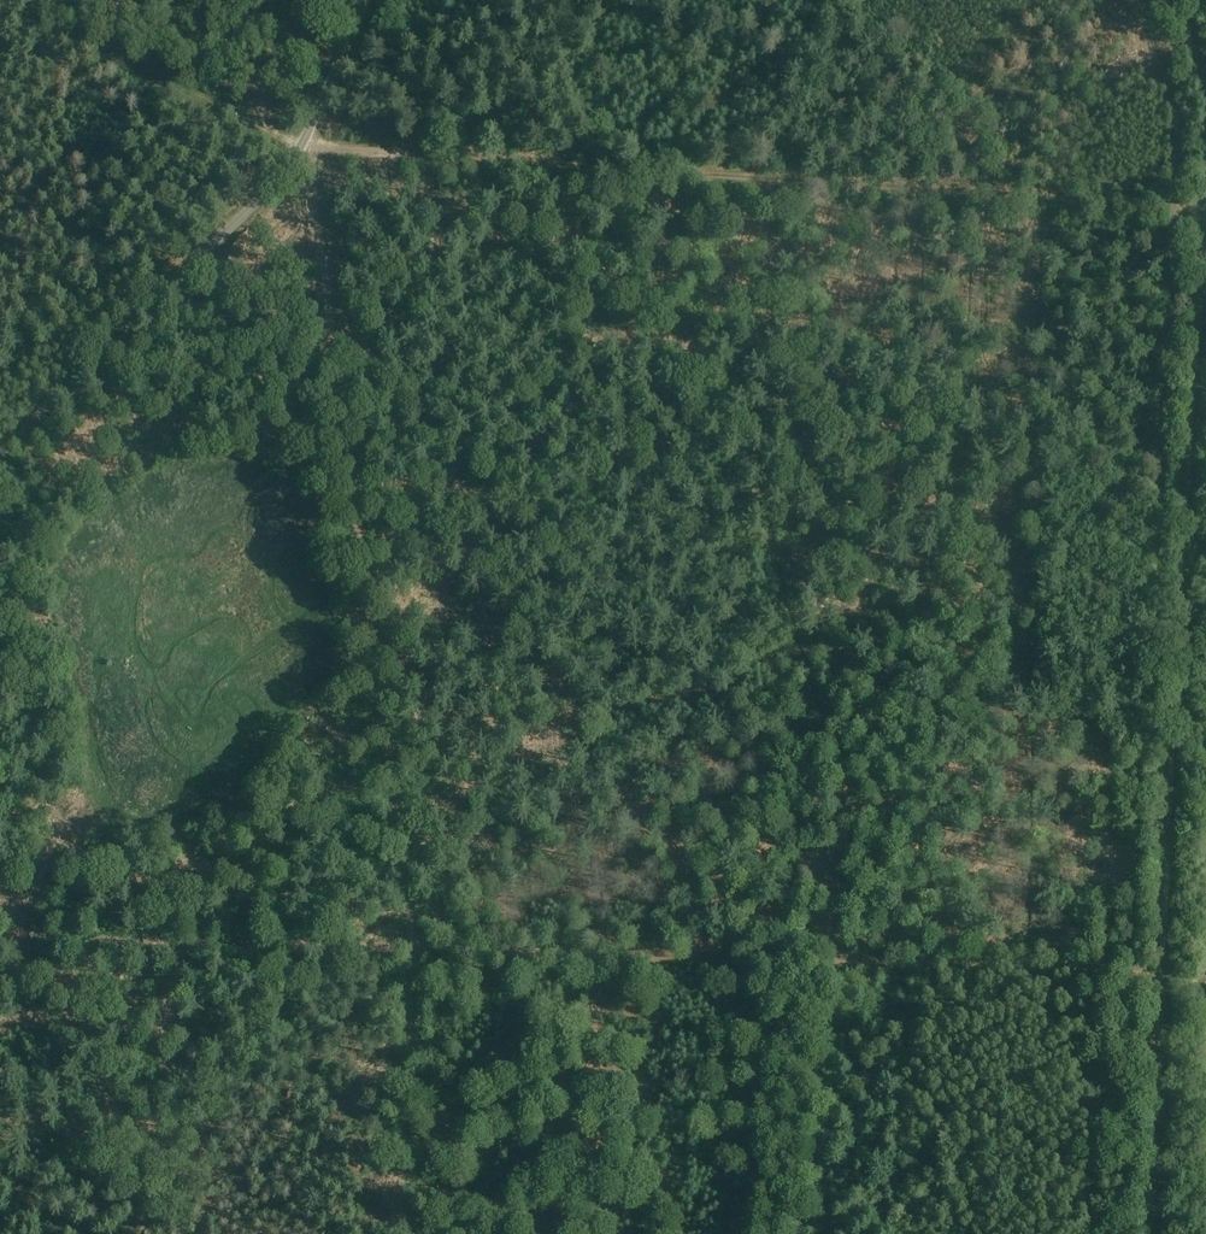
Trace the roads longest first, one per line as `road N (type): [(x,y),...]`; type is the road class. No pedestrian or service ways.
road 1 (track): [(840,959),(832,754),(768,443),(779,178)]
road 2 (track): [(1159,971),(1205,259)]
road 3 (track): [(580,164),(1205,202)]
road 4 (unclassified): [(0,456),(284,171),(365,0)]
road 5 (track): [(409,945),(924,962)]
road 6 (track): [(409,945),(0,930)]
road 7 (track): [(0,7),(305,145)]
road 8 (track): [(396,1233),(409,945)]
road 9 (track): [(305,145),(340,415)]
road 10 (track): [(376,678),(409,945)]
road 11 (track): [(1152,1233),(1159,971)]
road 12 (track): [(305,145),(555,162)]
road 13 (track): [(924,962),(1159,971)]
road 14 (track): [(340,415),(361,577)]

